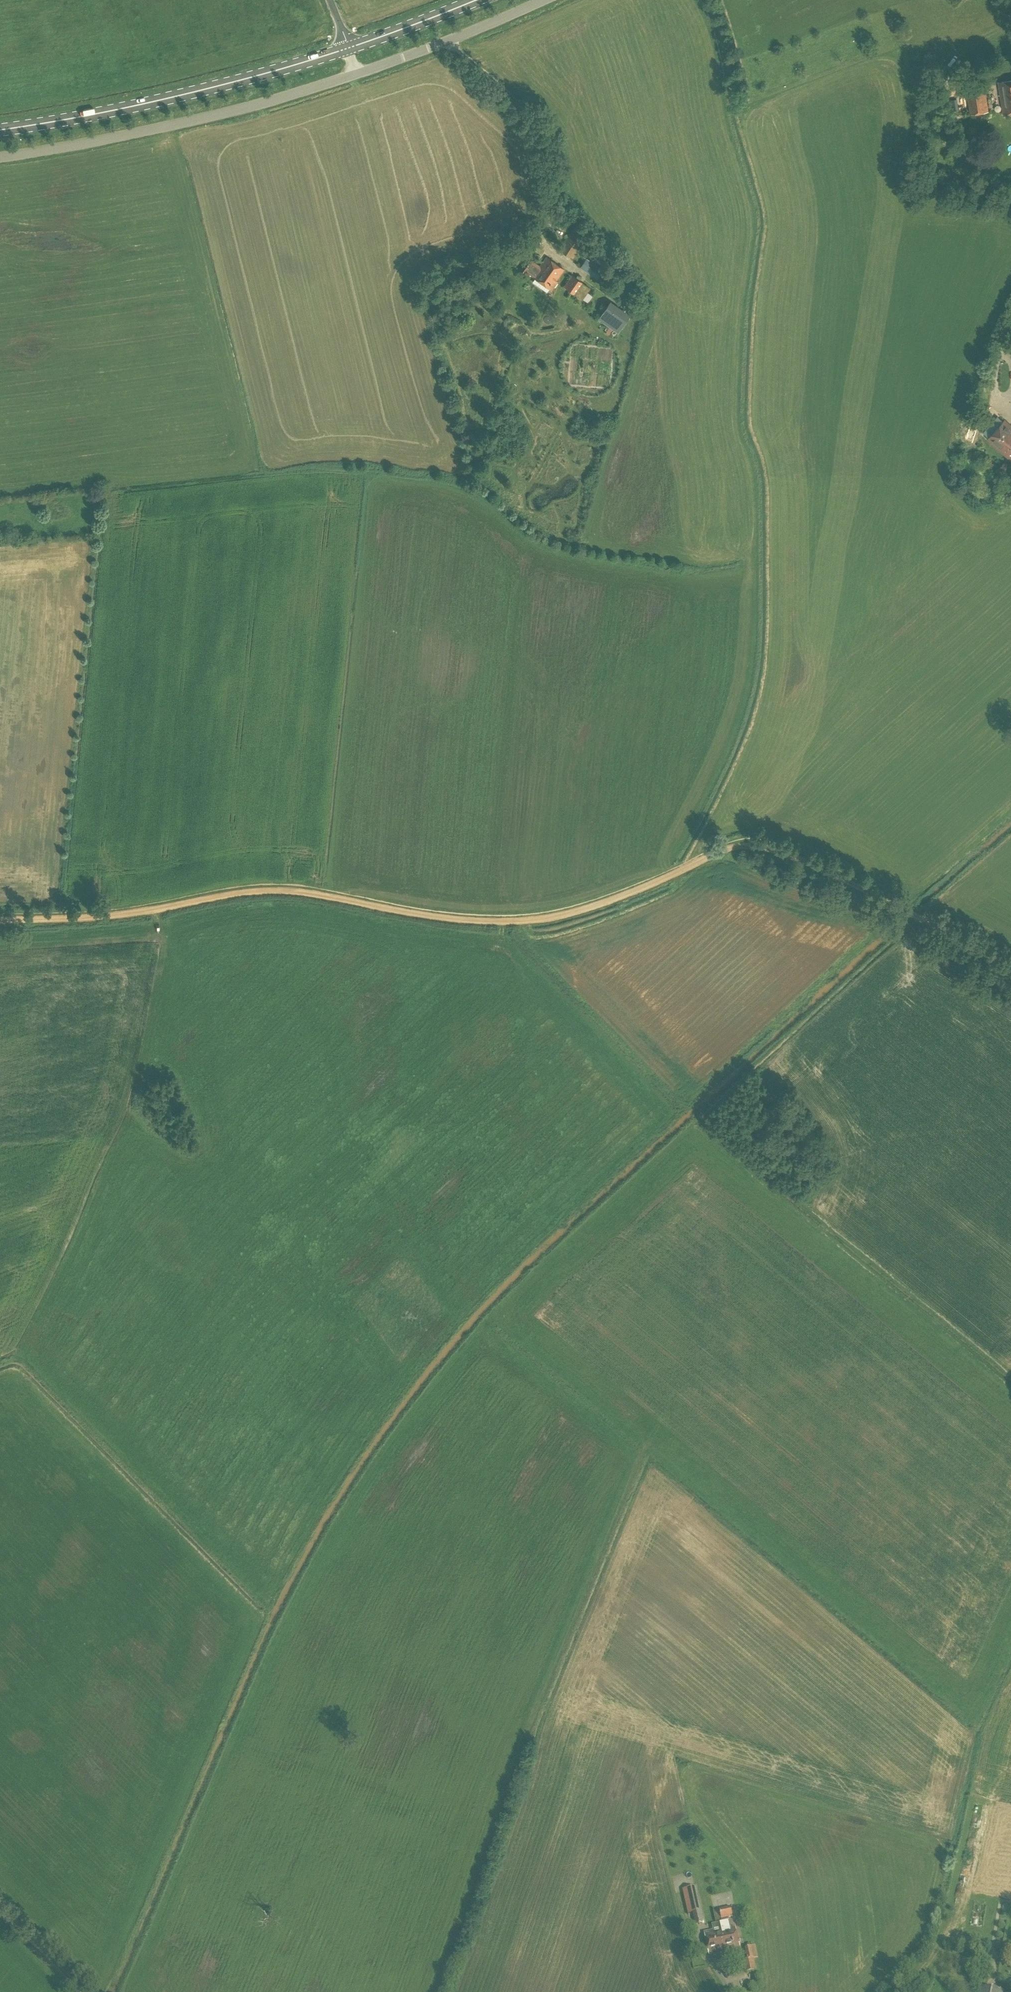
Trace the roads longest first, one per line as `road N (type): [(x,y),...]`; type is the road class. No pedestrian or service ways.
road 1 (track): [(1010,972),(858,886),(752,847),(593,908),(534,920),(431,918),(296,893),(248,892),(112,917),(0,921)]
road 2 (unclassified): [(356,75),(184,122),(0,158)]
road 3 (primary): [(0,130),(149,103),(348,49)]
road 4 (track): [(542,246),(553,175),(546,144),(449,40)]
road 5 (unclassified): [(544,0),(356,75)]
road 6 (primary): [(348,49),(475,0)]
road 7 (track): [(84,1991),(0,1906)]

